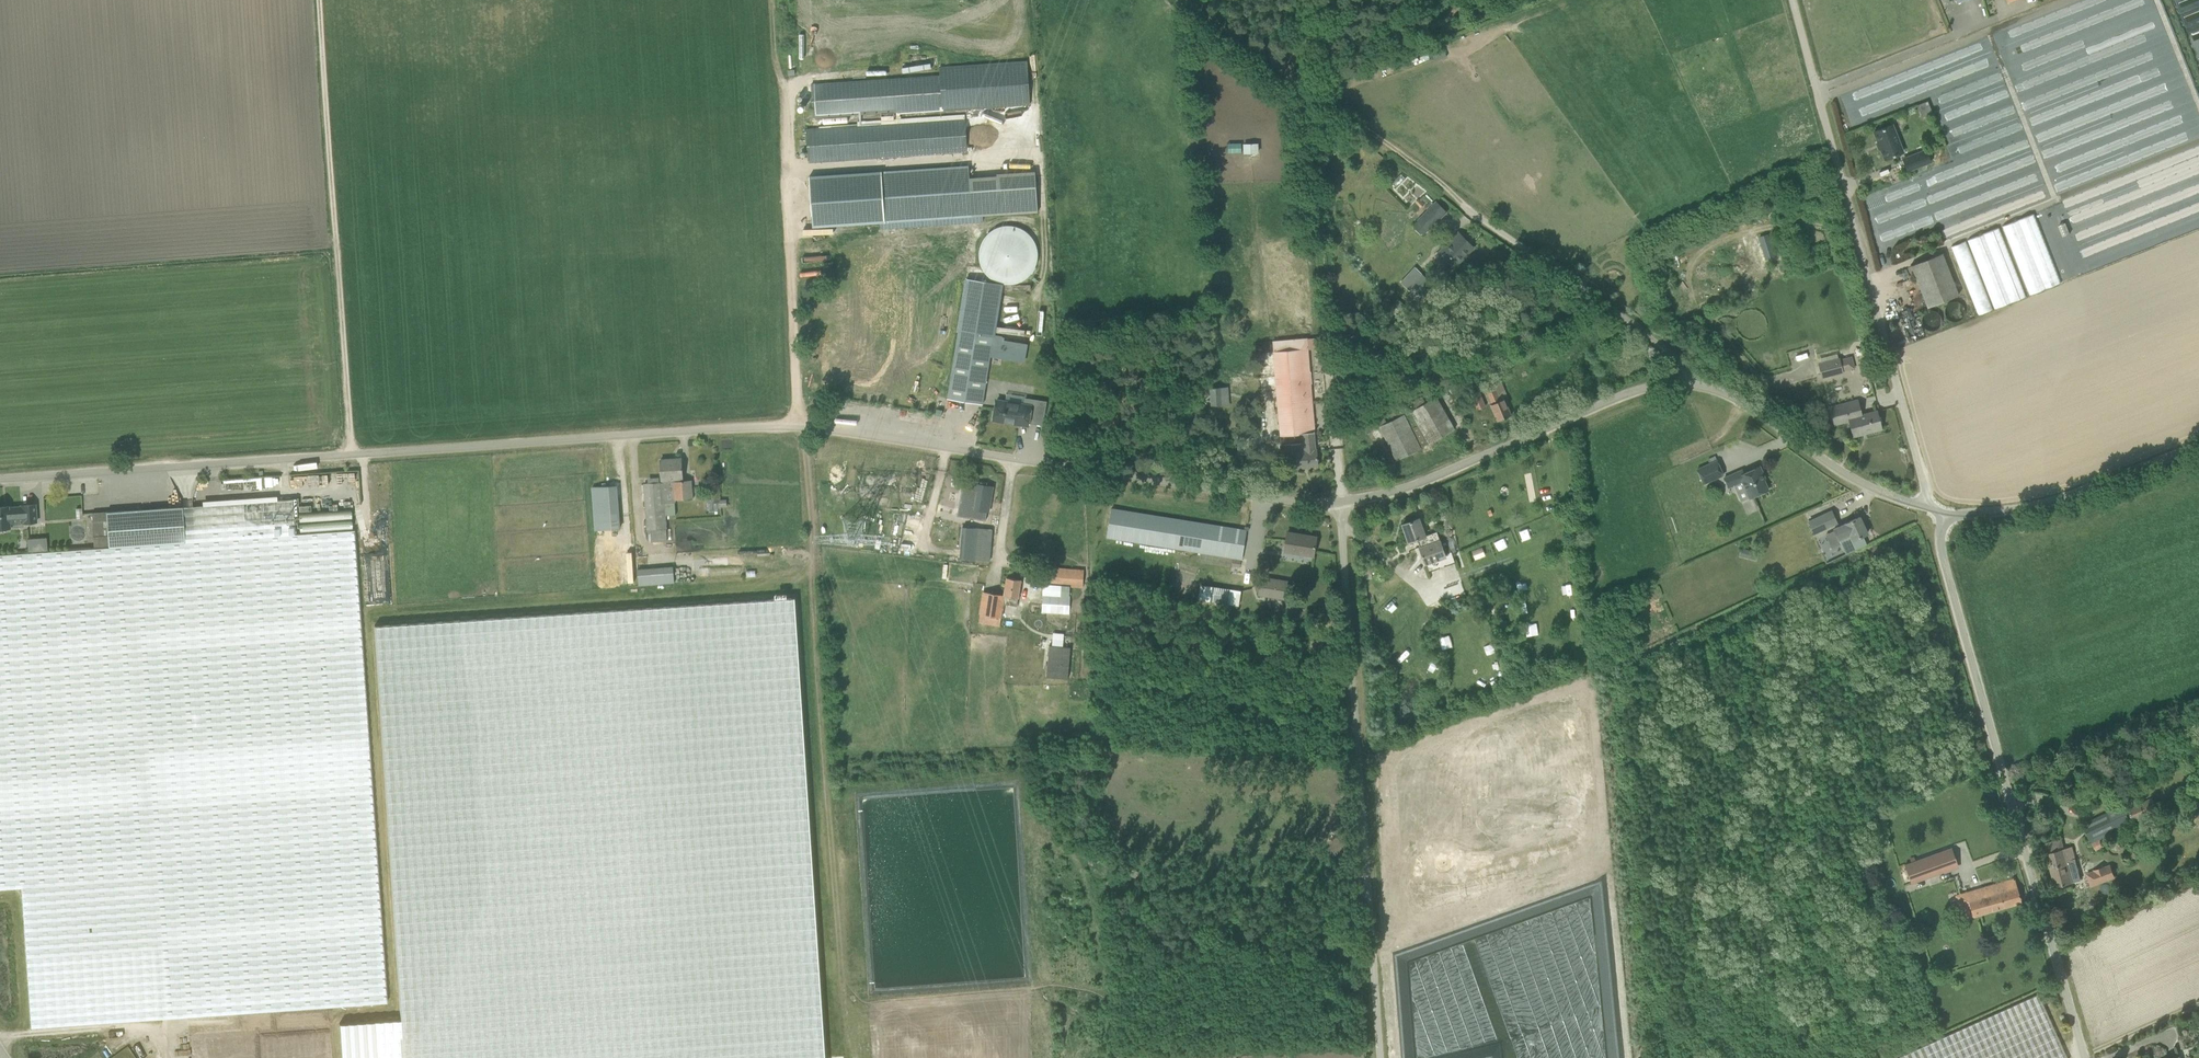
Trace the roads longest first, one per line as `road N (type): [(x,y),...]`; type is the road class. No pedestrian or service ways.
road 1 (unclassified): [(1339,502),(805,426),(0,480)]
road 2 (track): [(771,0),(848,1057)]
road 3 (unclassified): [(2078,1057),(1942,551),(1940,513)]
road 4 (unclassified): [(1380,1057),(1339,502)]
road 5 (unclassified): [(1940,513),(1927,493),(1793,0)]
road 6 (track): [(320,0),(351,455)]
road 7 (track): [(1307,89),(1339,502)]
road 8 (unclassified): [(1339,502),(1407,489),(1648,387),(1689,381)]
road 9 (unclassified): [(1689,381),(1687,367),(1467,205)]
road 10 (unclassified): [(1940,513),(1850,476),(1735,398),(1689,381)]
road 11 (unclassified): [(1940,513),(2050,501),(2198,445)]
road 12 (track): [(1307,89),(1467,205)]
road 13 (track): [(1307,89),(1189,0)]

